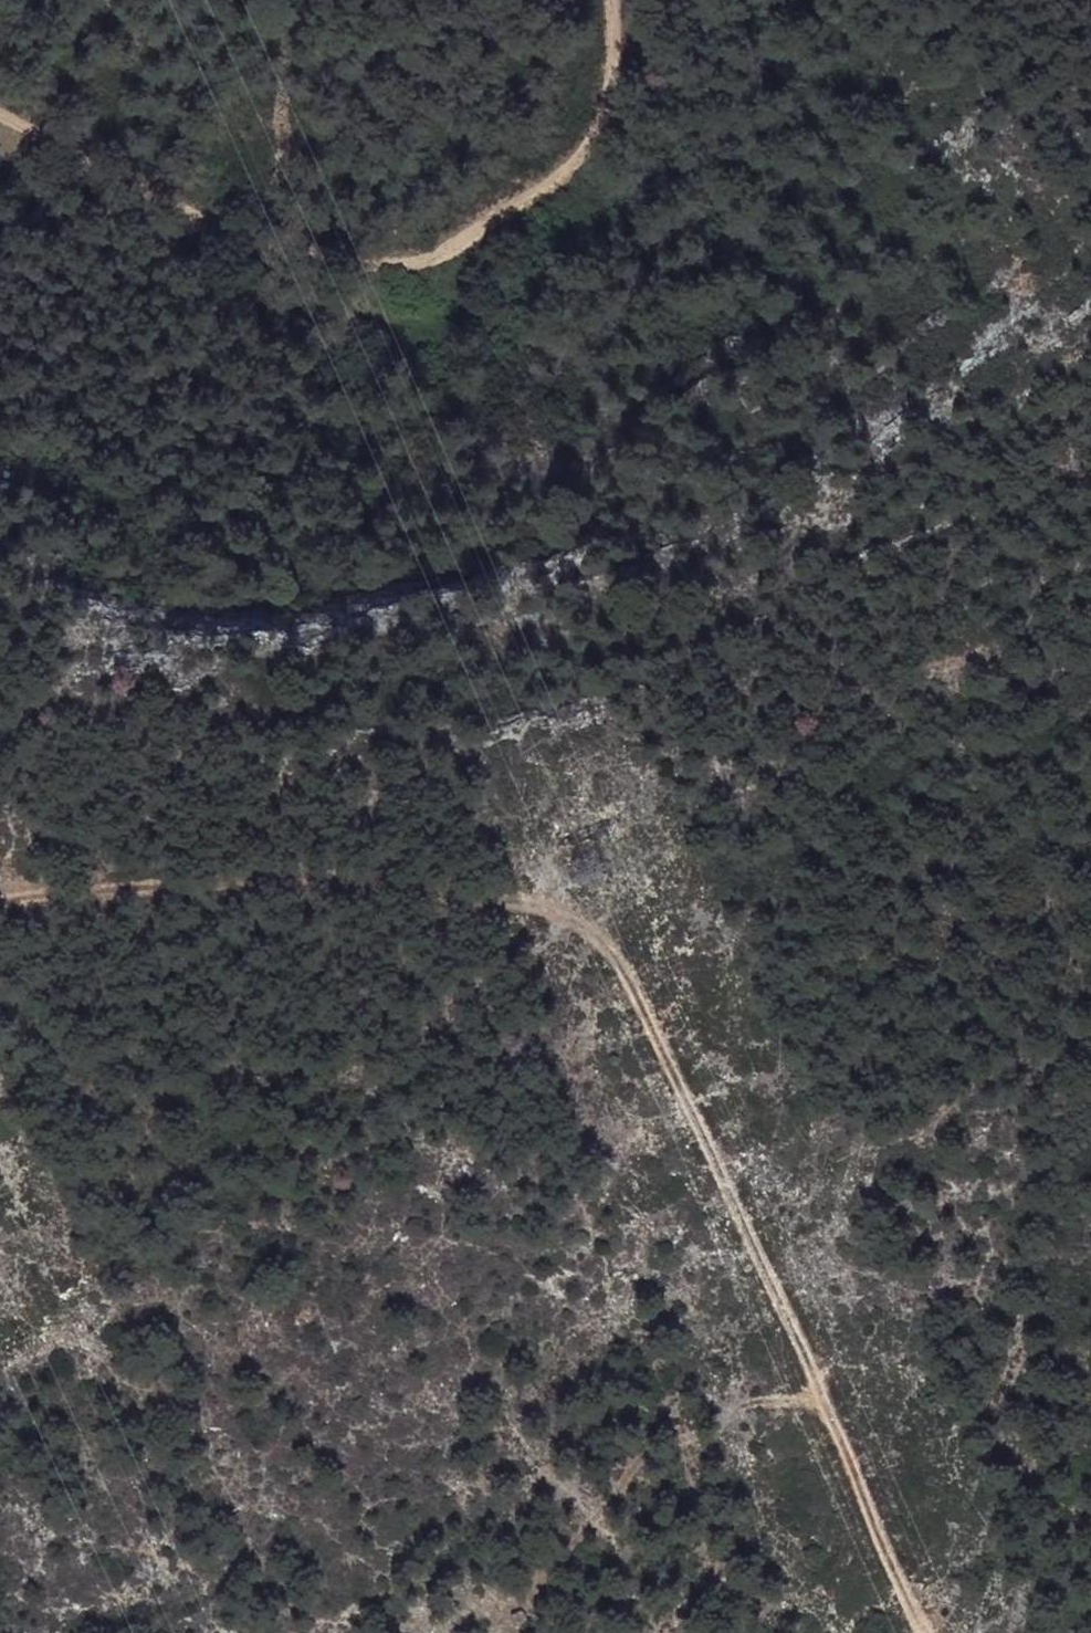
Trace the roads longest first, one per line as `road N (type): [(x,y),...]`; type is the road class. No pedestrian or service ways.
road 1 (track): [(927,1632),(637,990),(597,936),(486,894),(377,882),(273,878),(0,902)]
road 2 (track): [(0,122),(196,228),(380,267),(457,248),(581,163),(614,50),(610,0)]

